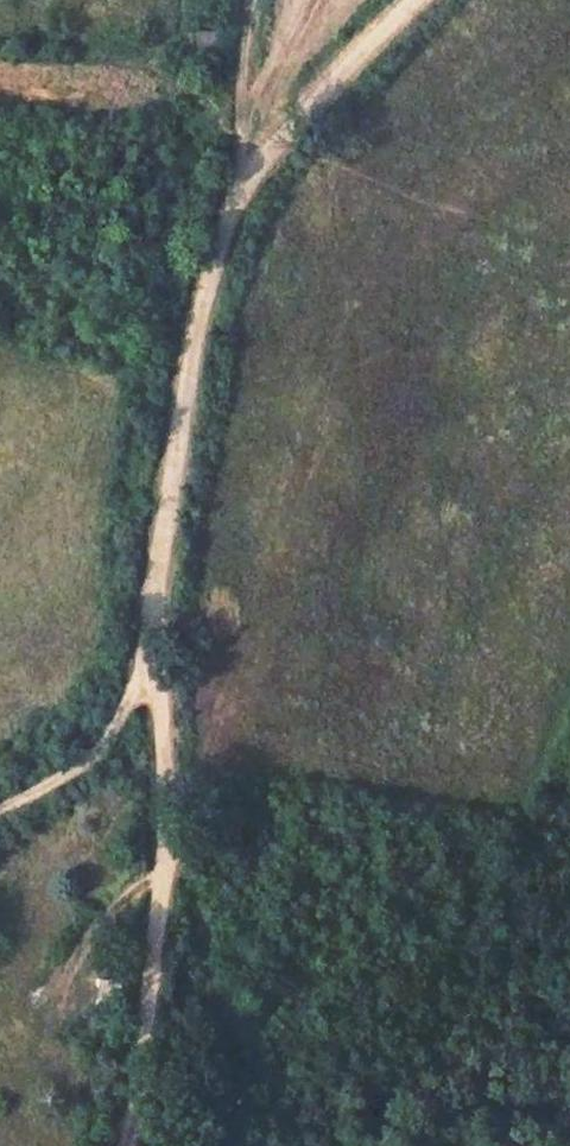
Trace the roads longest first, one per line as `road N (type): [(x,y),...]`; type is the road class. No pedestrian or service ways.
road 1 (track): [(124,1145),(137,1106),(154,977),(167,803),(159,684),(148,652)]
road 2 (track): [(148,652),(195,345),(244,184)]
road 3 (track): [(244,184),(415,0)]
road 4 (track): [(148,652),(119,728),(92,761),(0,810)]
road 5 (track): [(244,184),(239,155),(251,0)]

